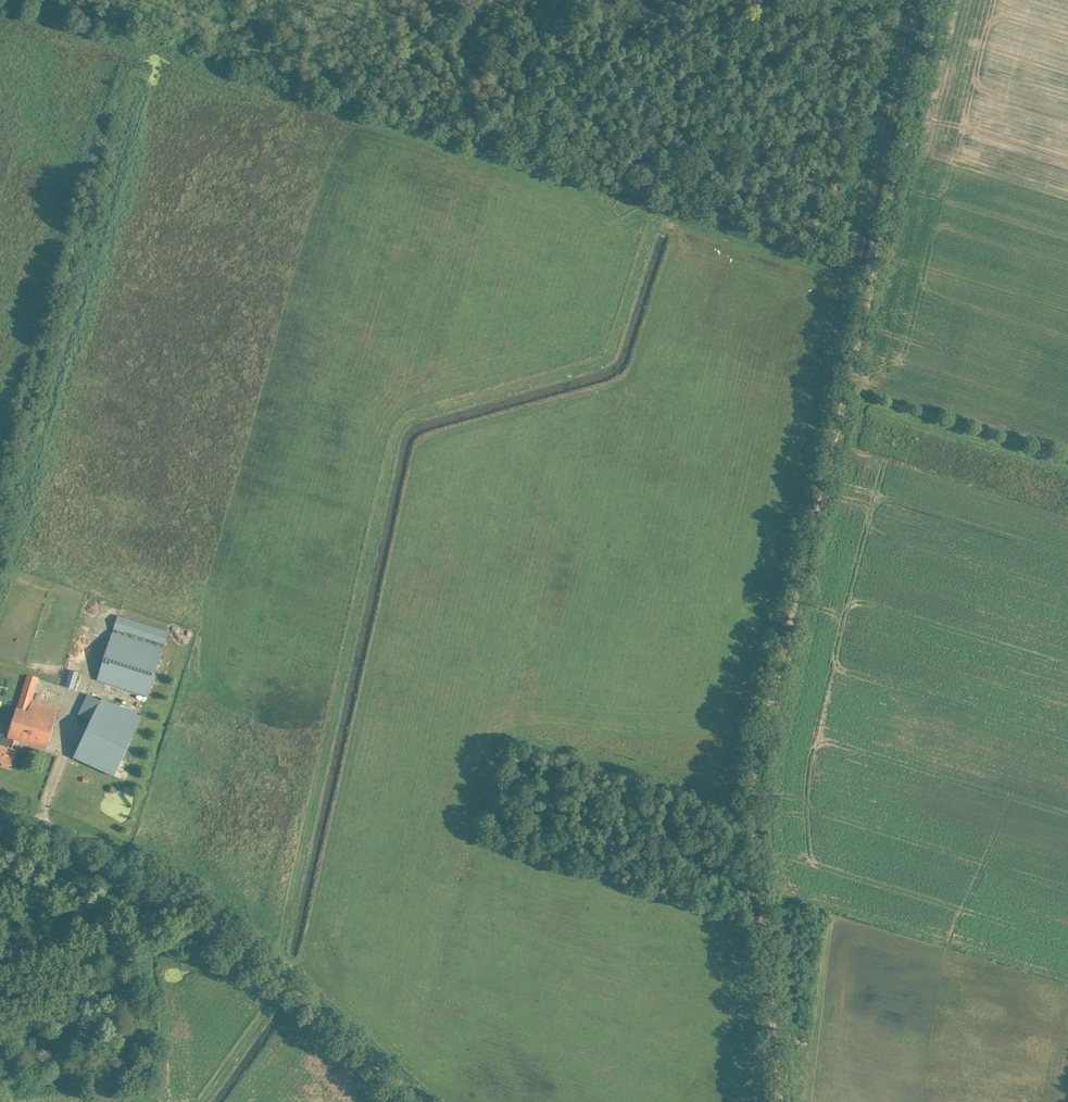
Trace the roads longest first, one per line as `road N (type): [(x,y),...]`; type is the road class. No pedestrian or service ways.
road 1 (track): [(939,0),(751,788),(780,1101)]
road 2 (unclassified): [(418,1101),(201,911),(96,847),(0,812)]

